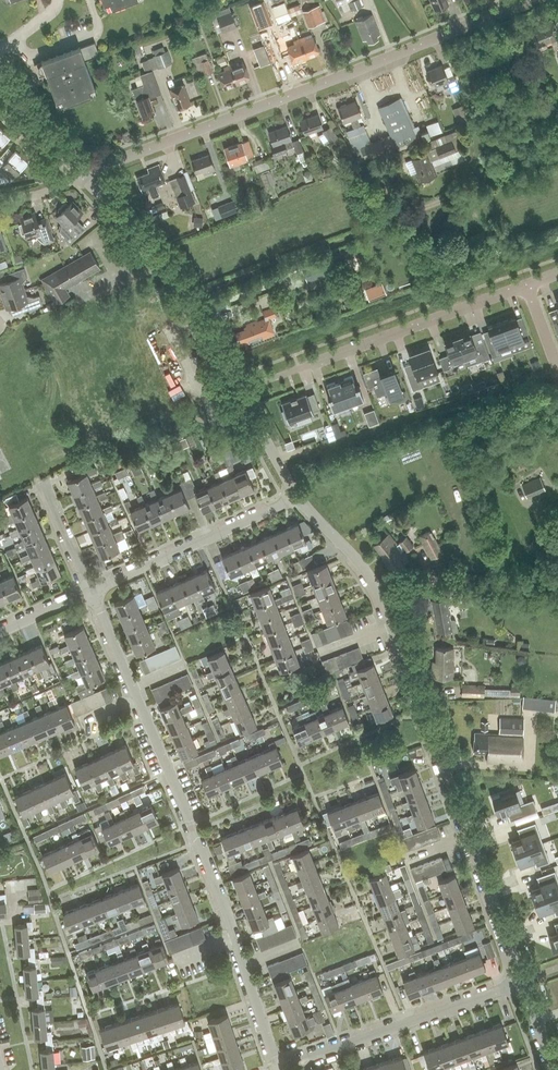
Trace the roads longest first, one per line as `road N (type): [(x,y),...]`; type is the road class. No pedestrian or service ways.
road 1 (residential): [(521,983),(379,592),(297,498)]
road 2 (residential): [(279,1069),(200,841),(87,591)]
road 3 (residential): [(85,177),(520,0)]
road 4 (residential): [(279,1069),(521,983)]
road 5 (track): [(189,298),(412,214)]
road 6 (residential): [(87,591),(297,498)]
road 7 (residential): [(322,360),(528,284)]
road 8 (residential): [(199,317),(180,284),(85,177)]
road 9 (residential): [(199,317),(173,340),(214,418),(234,427),(253,417)]
road 10 (residential): [(85,177),(0,74)]

